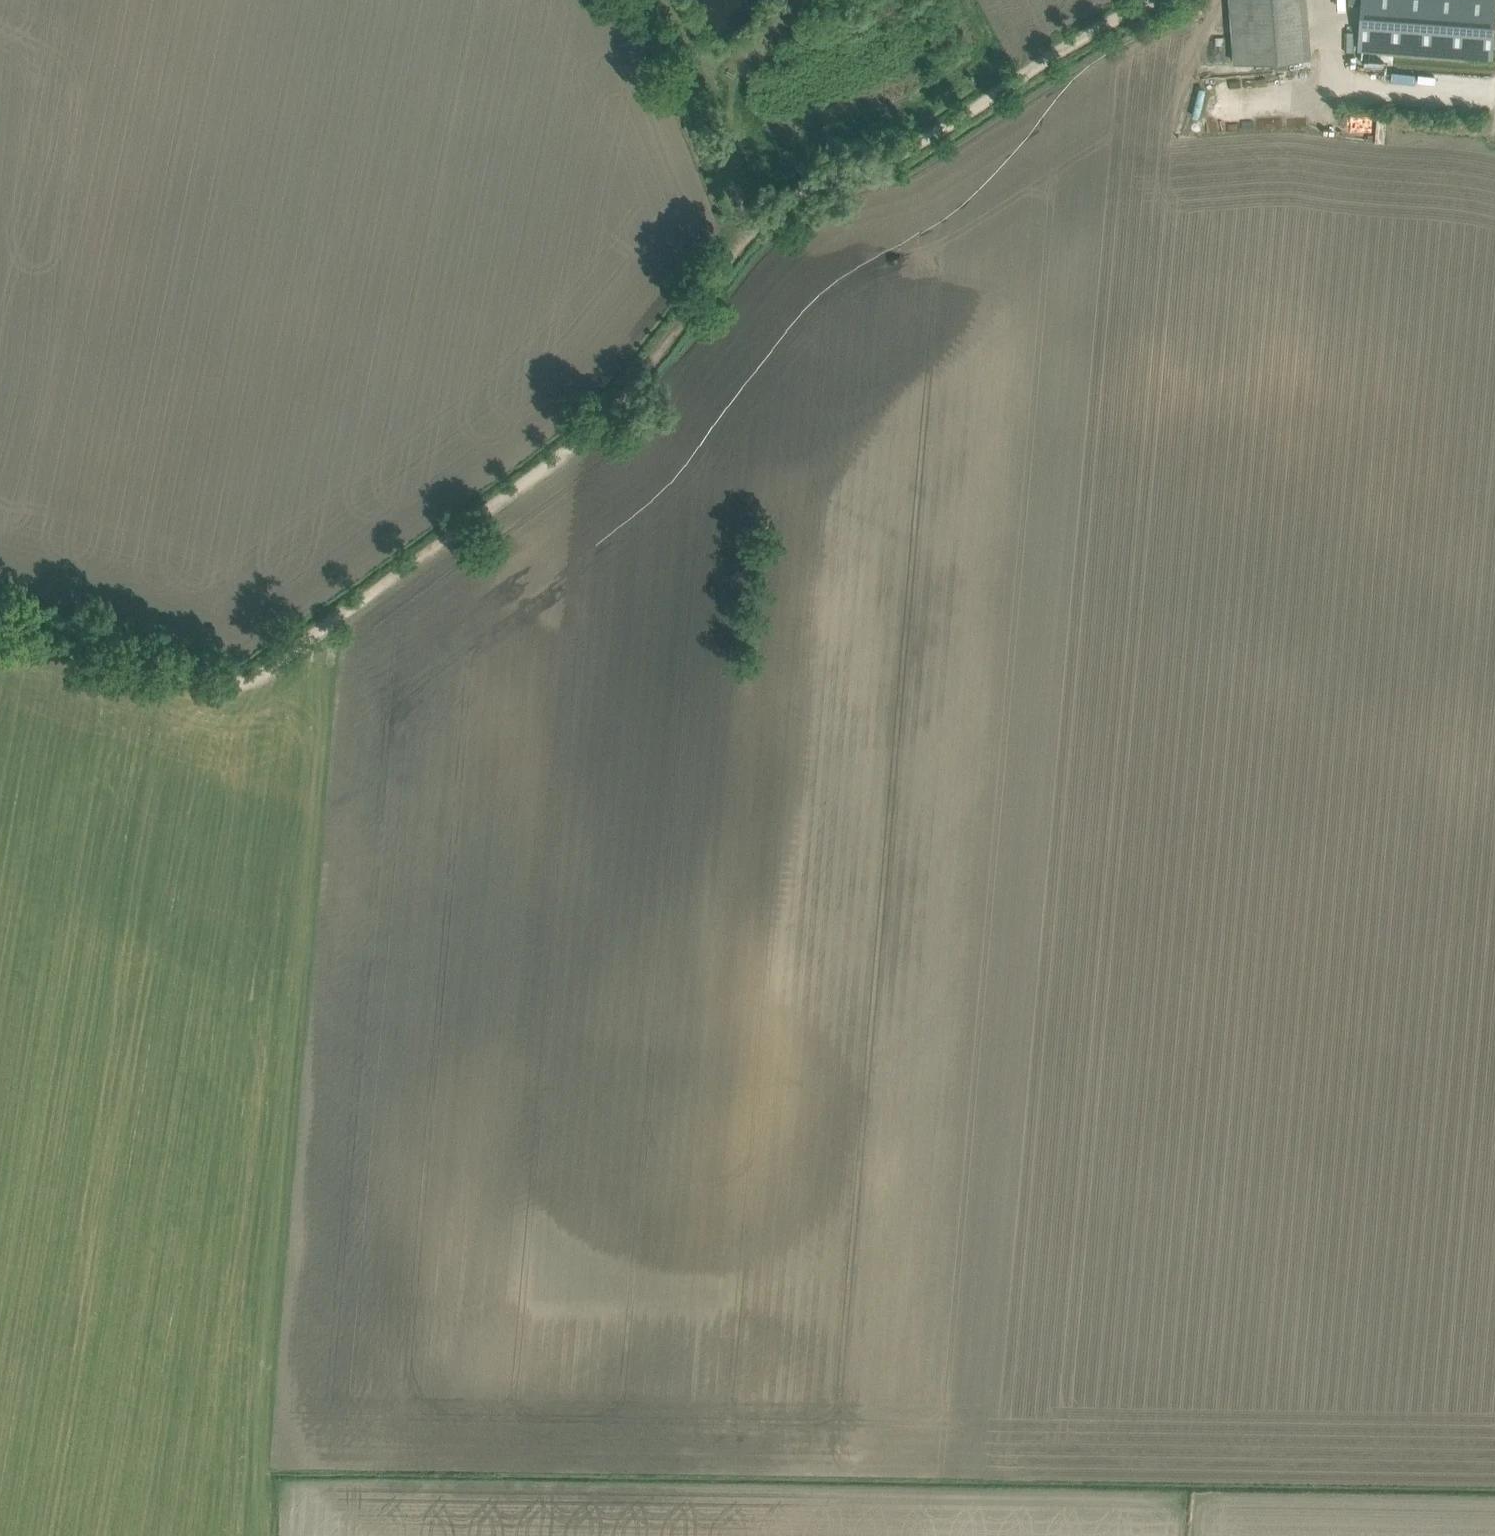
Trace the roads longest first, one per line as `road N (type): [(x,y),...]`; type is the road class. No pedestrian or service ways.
road 1 (track): [(0,604),(257,678),(558,453),(725,265),(824,188),(1178,0)]

